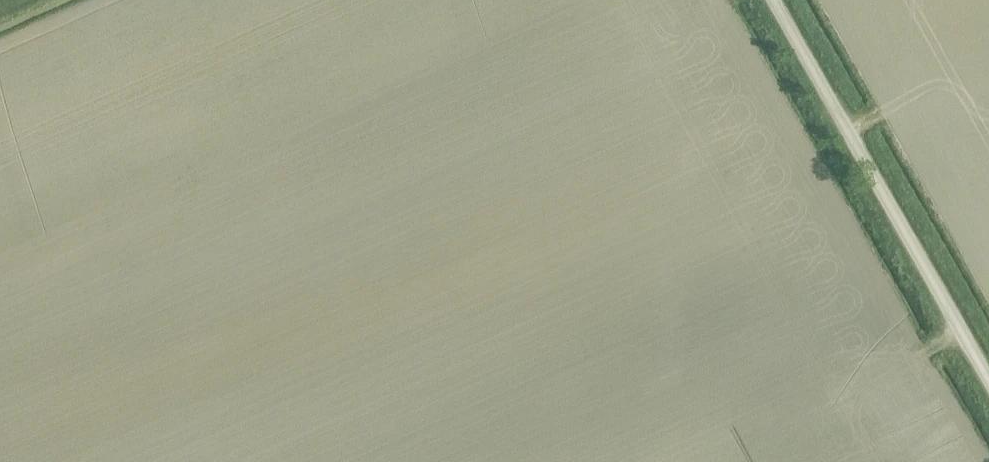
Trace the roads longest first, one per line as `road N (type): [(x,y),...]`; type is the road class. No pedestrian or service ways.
road 1 (unclassified): [(988,379),(774,0)]

